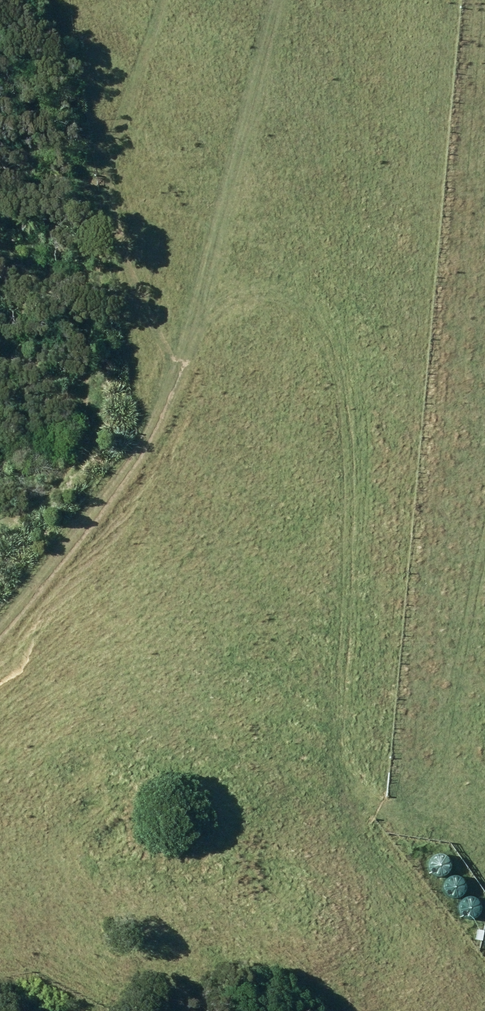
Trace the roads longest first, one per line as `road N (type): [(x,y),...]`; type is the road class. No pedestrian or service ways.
road 1 (track): [(0,629),(154,435),(194,342),(221,303),(276,296),(329,317),(358,374),(374,447),(350,714),(357,784),(380,808),(447,813),(458,390),(484,223)]

